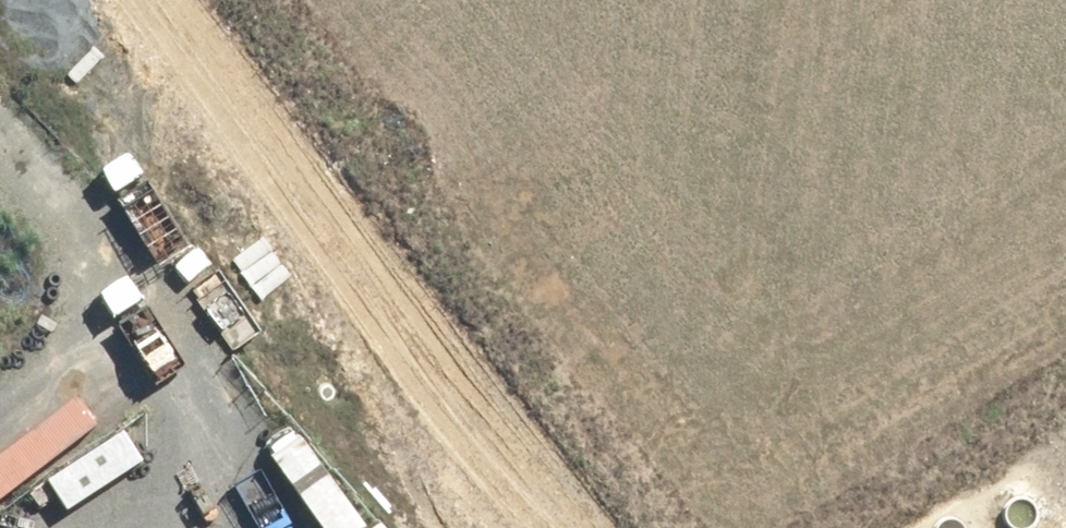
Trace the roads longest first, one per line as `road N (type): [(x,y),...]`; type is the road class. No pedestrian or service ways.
road 1 (unclassified): [(243,219),(286,158),(348,114),(417,94),(489,97),(556,123),(611,169),(654,250),(666,300),(659,371)]
road 2 (unclassified): [(659,371),(1065,386)]
road 3 (unclassified): [(376,526),(309,491),(257,436),(227,367),(222,292),(243,219)]
road 4 (unclassified): [(243,219),(11,0)]
road 5 (unclassified): [(659,371),(630,437),(581,489),(493,527)]

